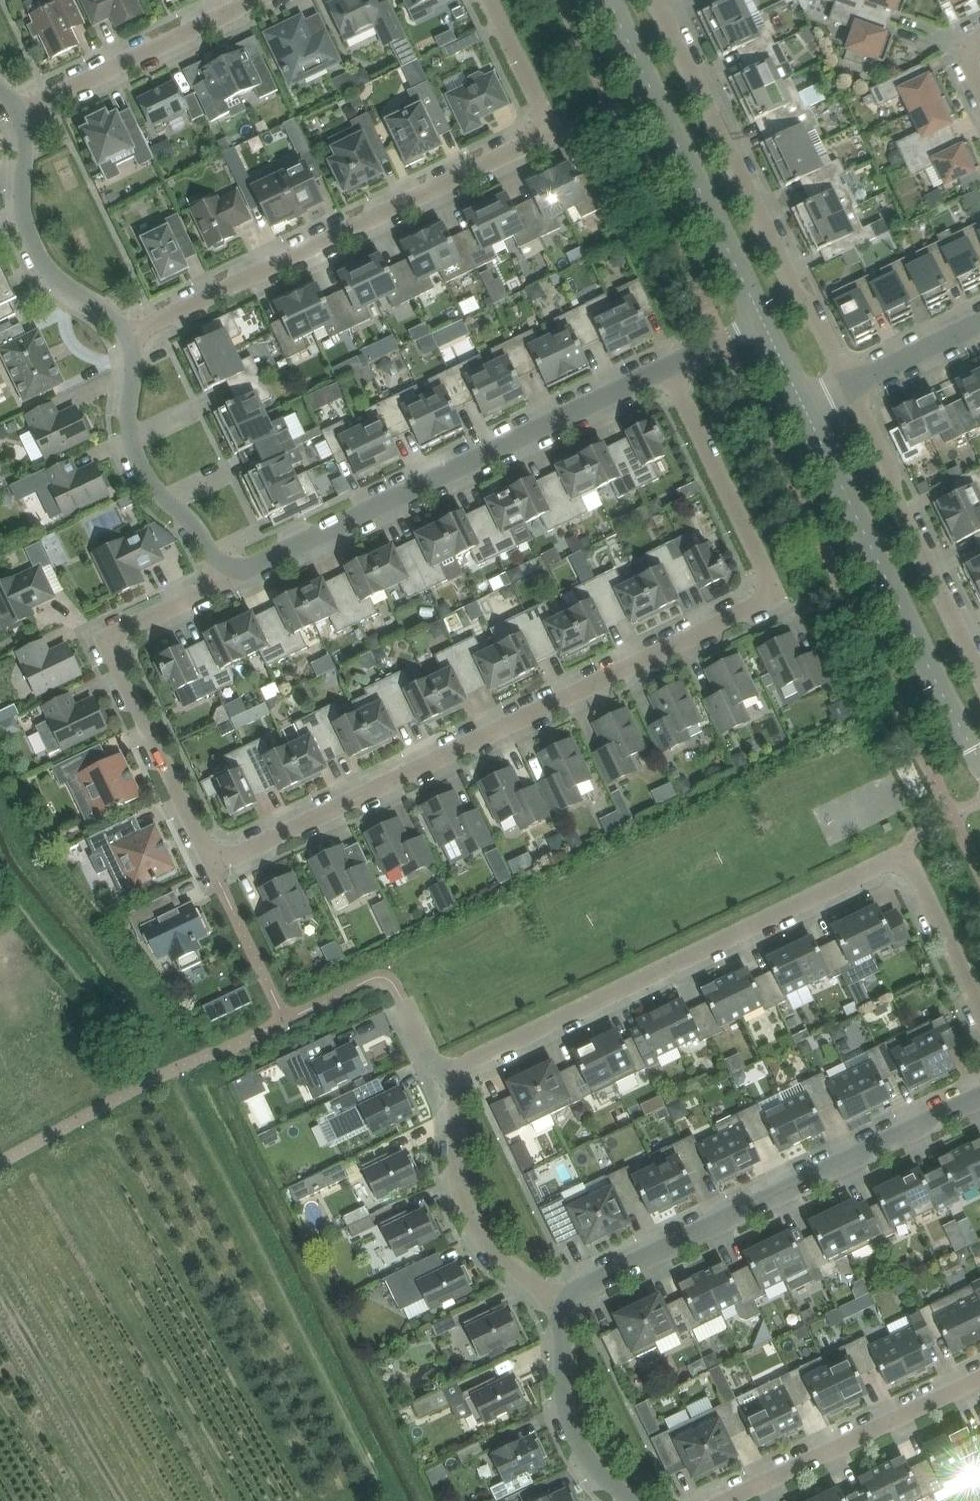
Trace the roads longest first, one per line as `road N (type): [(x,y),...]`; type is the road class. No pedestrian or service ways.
road 1 (residential): [(233,575),(116,637),(112,652),(200,843),(210,856),(233,857),(762,602),(767,578),(668,367)]
road 2 (residential): [(456,1076),(890,864),(912,871),(979,1010)]
road 3 (residential): [(129,335),(553,139),(556,125),(490,0)]
road 4 (residential): [(233,575),(668,367)]
road 5 (residential): [(565,1301),(579,1286),(979,1097)]
road 6 (residential): [(851,388),(655,0)]
road 7 (tertiary): [(979,757),(808,408)]
road 8 (tertiary): [(767,325),(610,0)]
road 9 (residential): [(979,670),(851,388)]
road 10 (residential): [(979,1378),(722,1500)]
road 11 (residential): [(129,335),(136,455),(233,575)]
road 12 (residential): [(565,1301),(514,1273),(476,1230),(457,1172),(456,1076)]
road 13 (residential): [(18,112),(29,138),(21,192),(32,243),(61,283),(129,335)]
road 14 (residential): [(18,112),(253,0)]
road 15 (residential): [(637,1500),(600,1474),(575,1438),(564,1396),(565,1301)]
road 16 (residential): [(851,388),(979,323)]

